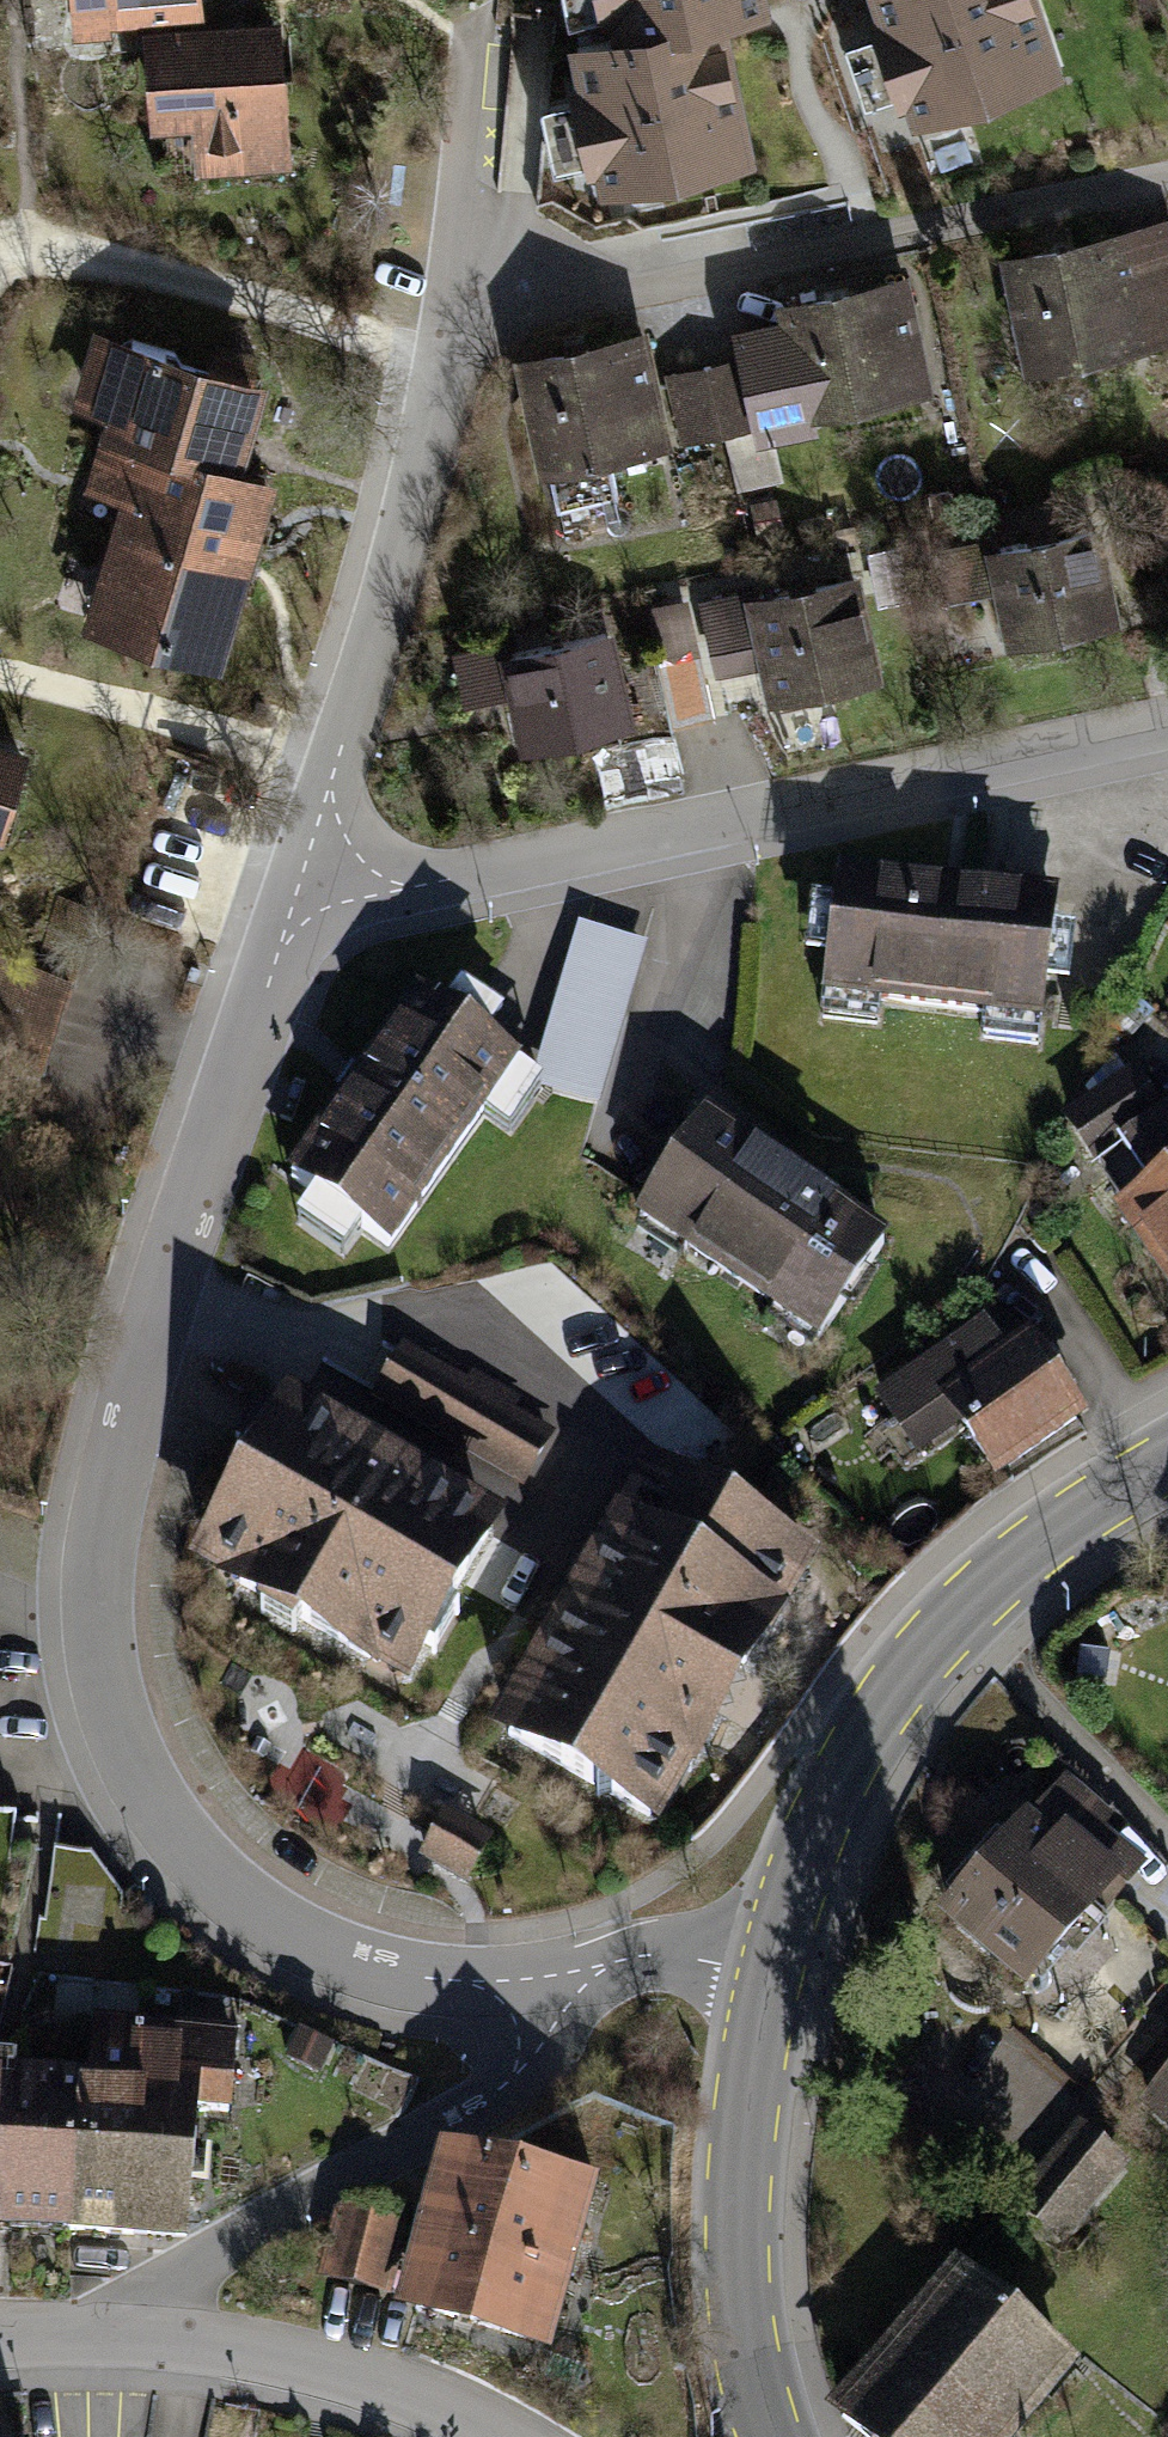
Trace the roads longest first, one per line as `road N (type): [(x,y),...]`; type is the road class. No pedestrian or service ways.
road 1 (residential): [(303,873),(128,1405),(98,1560),(103,1670),(127,1748),(167,1820),(264,1917),(358,1962),(409,1975),(538,1977)]
road 2 (residential): [(1167,723),(427,885),(364,886),(303,873)]
road 3 (residential): [(1167,181),(638,292),(447,288)]
road 4 (tertiary): [(1167,1463),(1026,1557),(905,1676),(829,1801),(769,1975)]
road 5 (residential): [(303,873),(394,581),(447,288)]
road 6 (residential): [(538,1977),(532,2036),(505,2084),(200,2264),(99,2335)]
road 7 (tertiary): [(769,1975),(748,2086),(737,2223),(753,2383),(772,2436)]
road 8 (track): [(439,364),(162,275),(23,250),(0,261)]
road 9 (residential): [(501,2436),(322,2366),(208,2343),(99,2335)]
road 10 (track): [(0,676),(333,774)]
road 11 (residential): [(447,288),(473,33)]
road 12 (residential): [(538,1977),(652,1954),(769,1975)]

